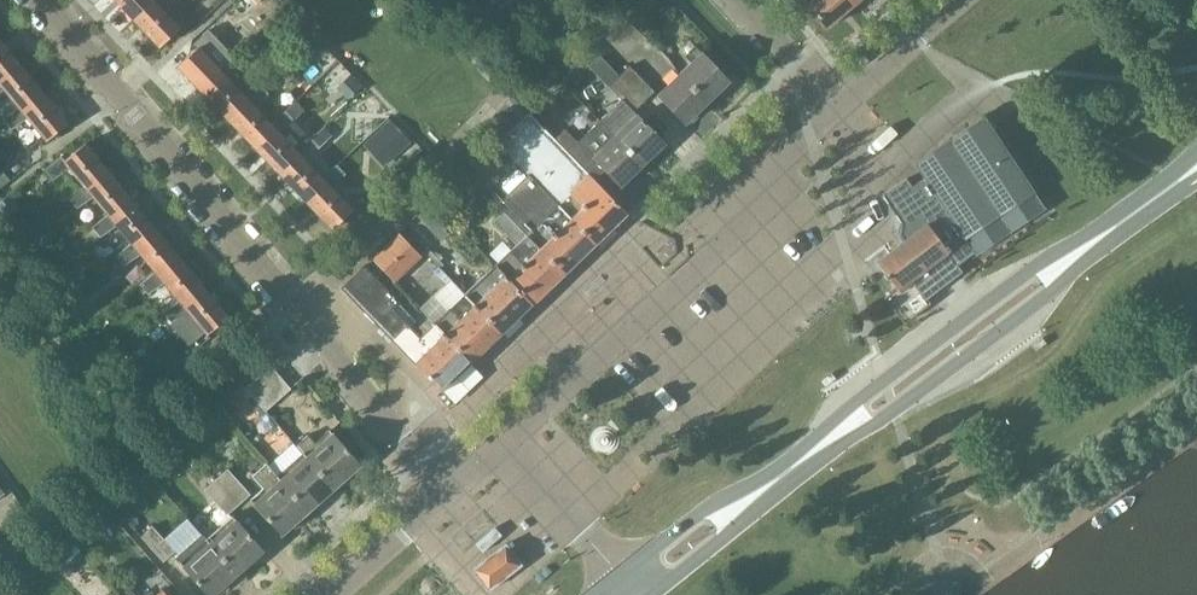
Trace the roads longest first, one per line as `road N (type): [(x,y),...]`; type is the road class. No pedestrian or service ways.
road 1 (primary): [(1196,151),(621,575)]
road 2 (primary): [(652,594),(1196,180)]
road 3 (residential): [(447,491),(40,0)]
road 4 (unclassified): [(502,442),(728,241),(804,136),(836,107)]
road 5 (unclassified): [(621,575),(502,442)]
road 6 (unclassified): [(836,107),(960,0)]
road 7 (unclassified): [(334,594),(447,491)]
road 8 (residential): [(836,107),(739,0)]

